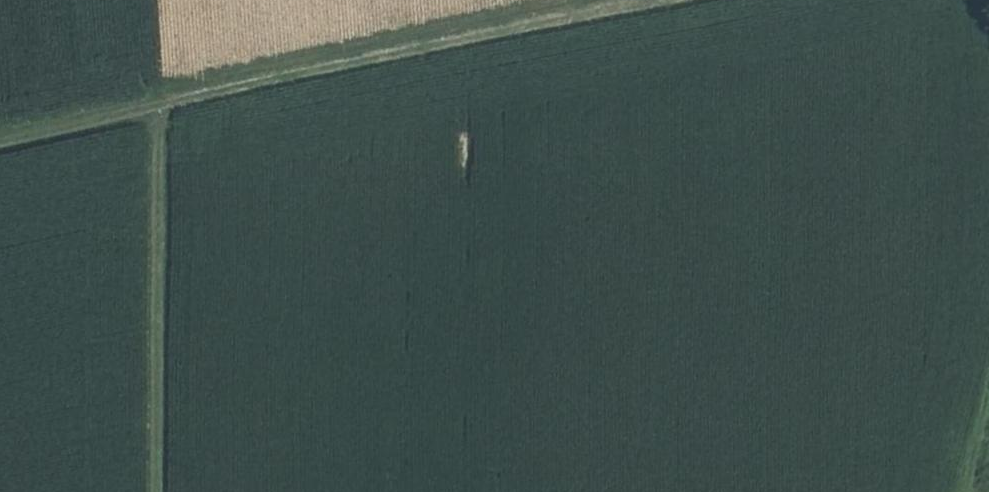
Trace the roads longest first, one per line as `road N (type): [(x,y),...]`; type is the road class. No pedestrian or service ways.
road 1 (track): [(657,0),(0,144)]
road 2 (track): [(162,491),(162,109)]

